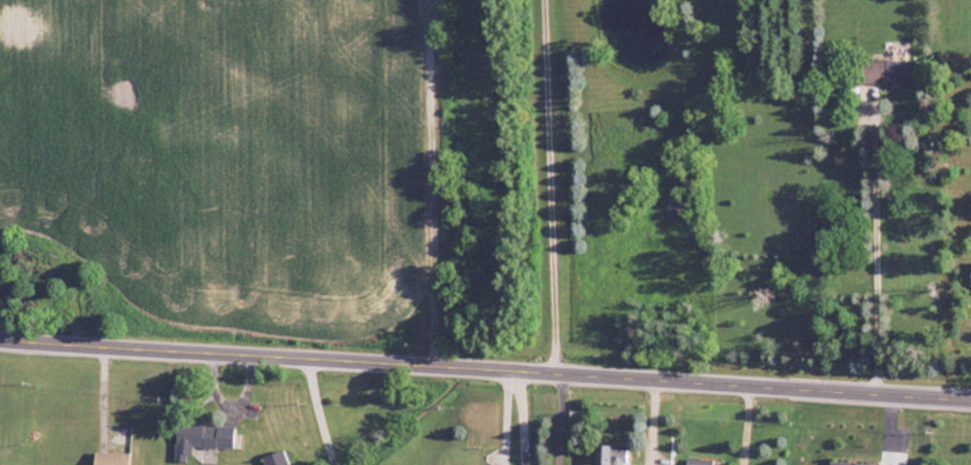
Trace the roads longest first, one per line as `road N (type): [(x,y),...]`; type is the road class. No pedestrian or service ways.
road 1 (tertiary): [(970,394),(0,333)]

